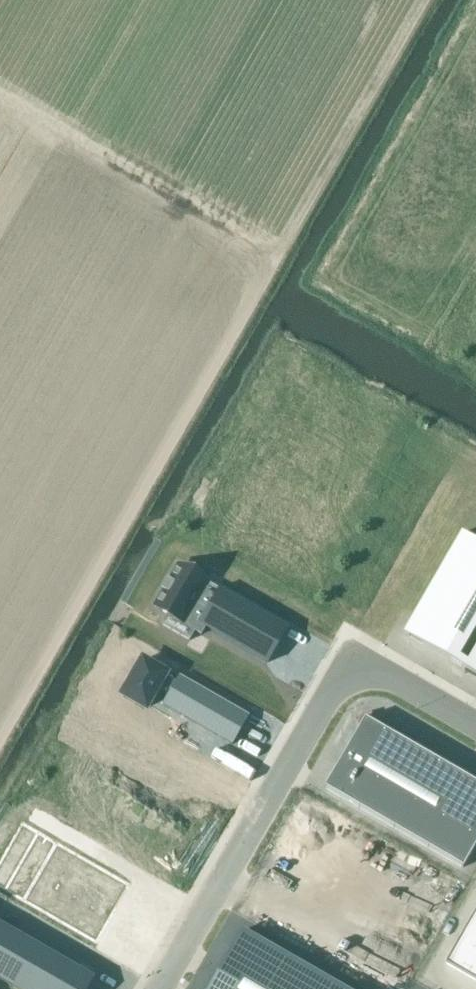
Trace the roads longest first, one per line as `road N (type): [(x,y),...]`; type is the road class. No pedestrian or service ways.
road 1 (residential): [(163,988),(343,679),(381,675),(475,729)]

